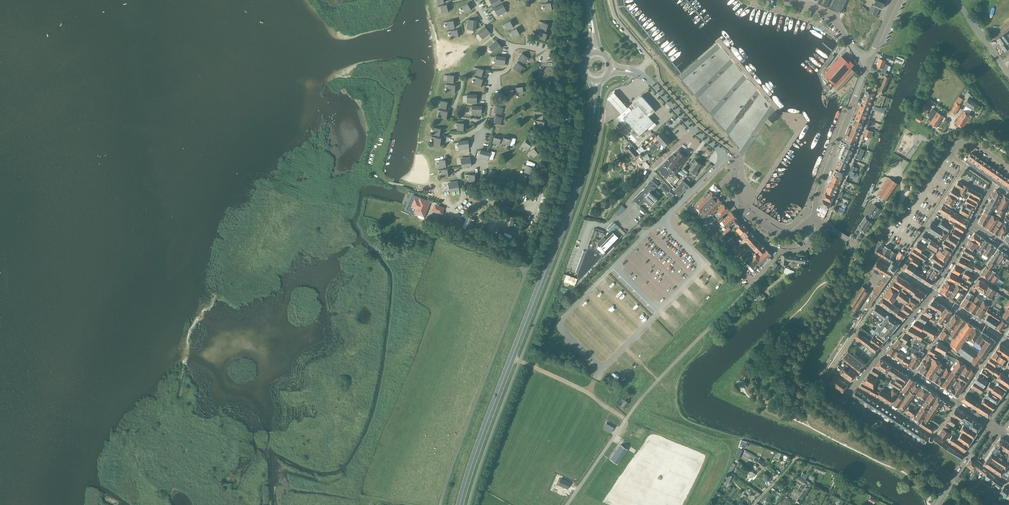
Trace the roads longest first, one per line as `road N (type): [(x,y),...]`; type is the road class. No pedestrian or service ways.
road 1 (primary): [(460,504),(575,196),(596,81)]
road 2 (unclassified): [(567,504),(637,403),(743,294)]
road 3 (unclassified): [(439,504),(522,267)]
road 4 (secondary): [(813,216),(864,59)]
road 5 (residential): [(885,225),(944,137),(969,131)]
road 6 (residential): [(974,223),(905,324)]
road 7 (secondary): [(723,156),(636,73)]

